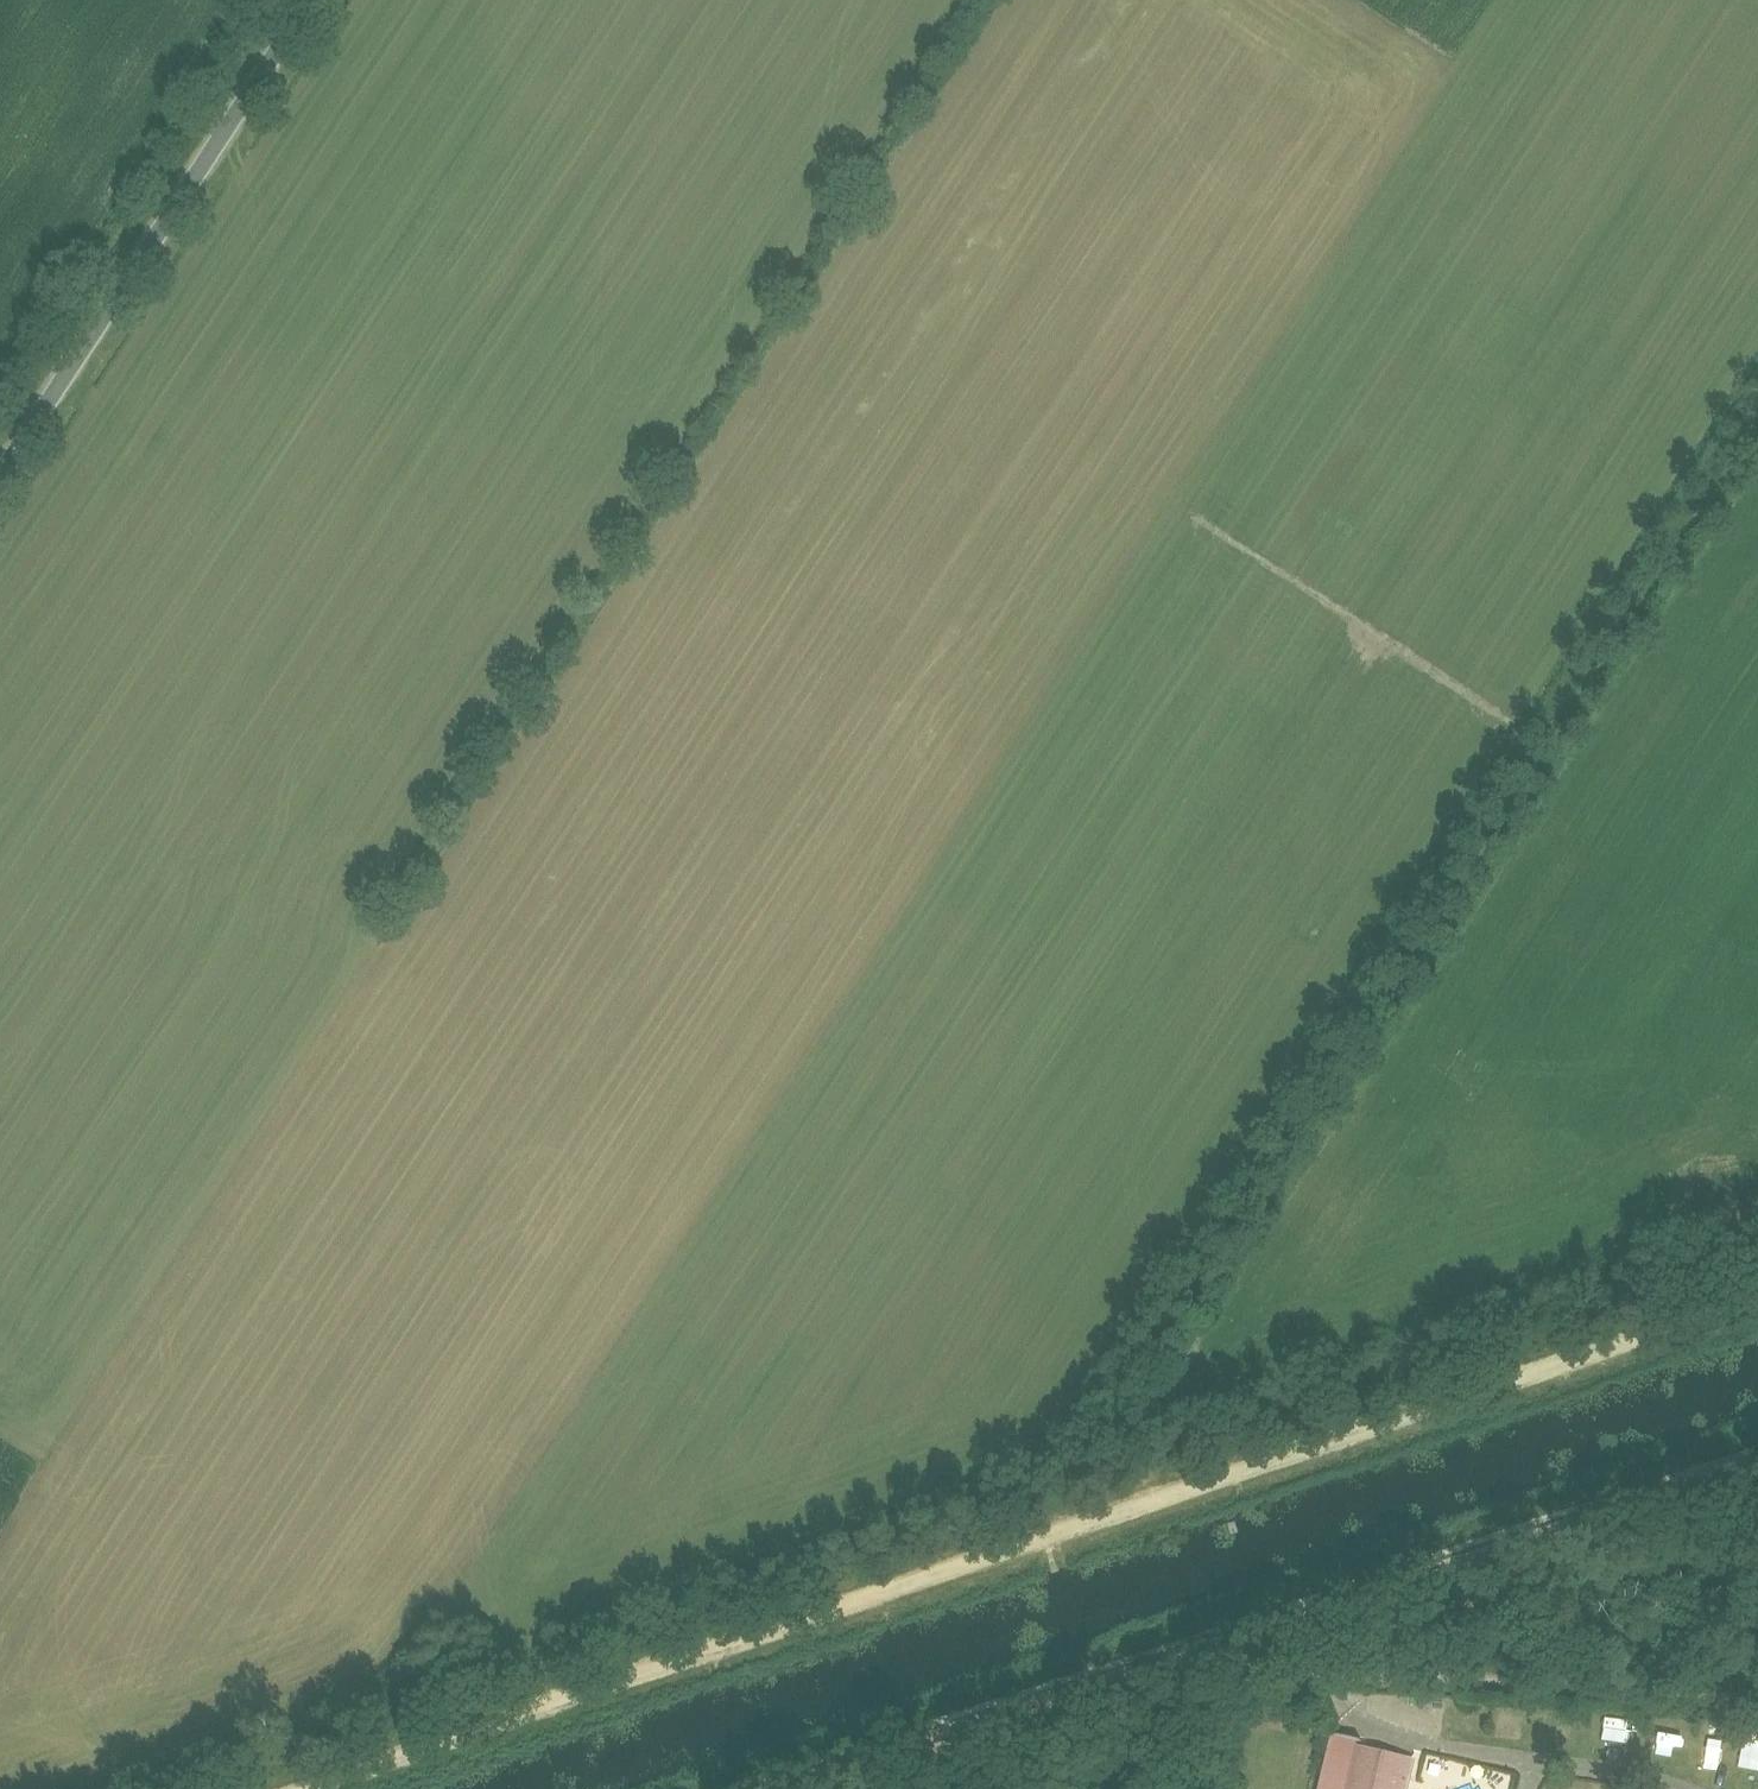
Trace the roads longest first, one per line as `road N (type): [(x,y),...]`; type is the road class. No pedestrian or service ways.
road 1 (track): [(1096,1520),(289,1788)]
road 2 (track): [(1757,1297),(1096,1520)]
road 3 (track): [(1185,1661),(1757,1468)]
road 4 (track): [(1757,1699),(1185,1661)]
road 5 (unclassified): [(0,472),(308,0)]
road 6 (track): [(798,1788),(1185,1661)]

